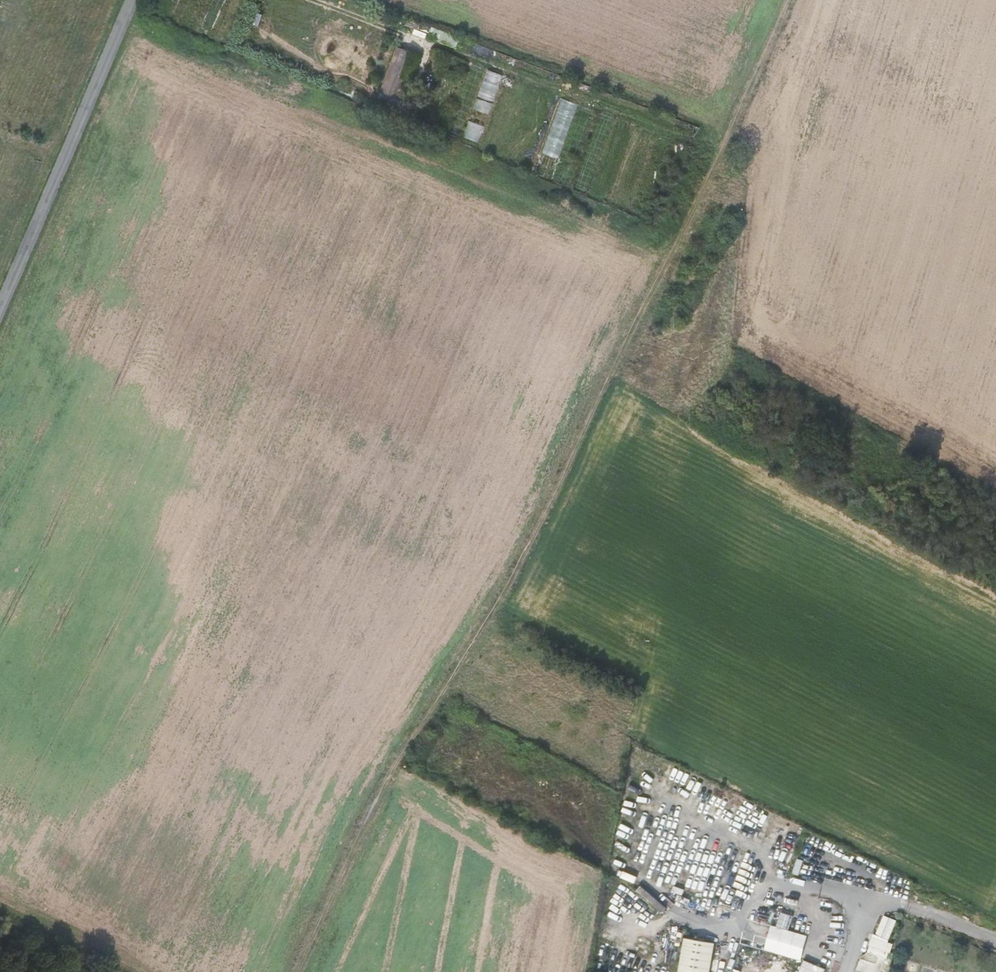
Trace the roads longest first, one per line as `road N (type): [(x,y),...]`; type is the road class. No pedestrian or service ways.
road 1 (track): [(781,0),(547,506),(369,802),(292,971)]
road 2 (unclassified): [(0,292),(132,0)]

